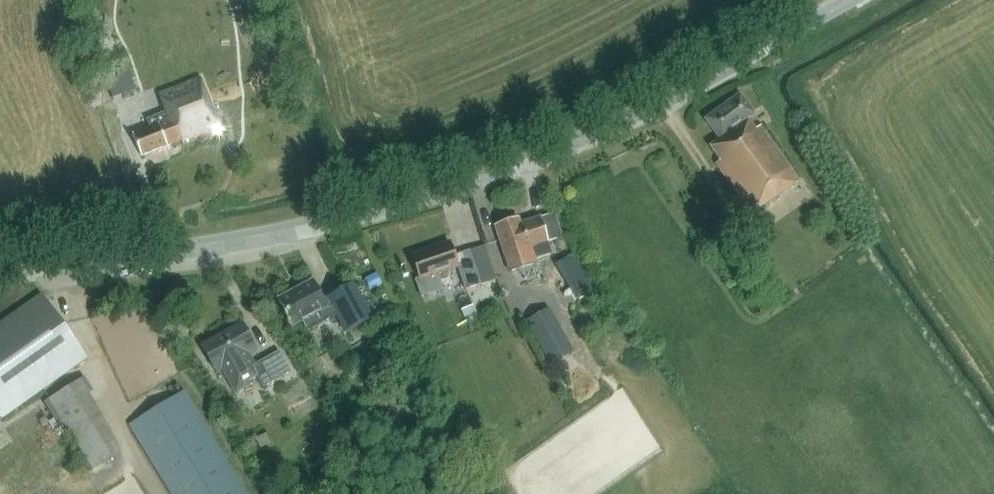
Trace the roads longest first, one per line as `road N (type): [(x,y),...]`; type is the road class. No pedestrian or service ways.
road 1 (tertiary): [(0,279),(28,268),(373,215),(557,153),(850,0)]

